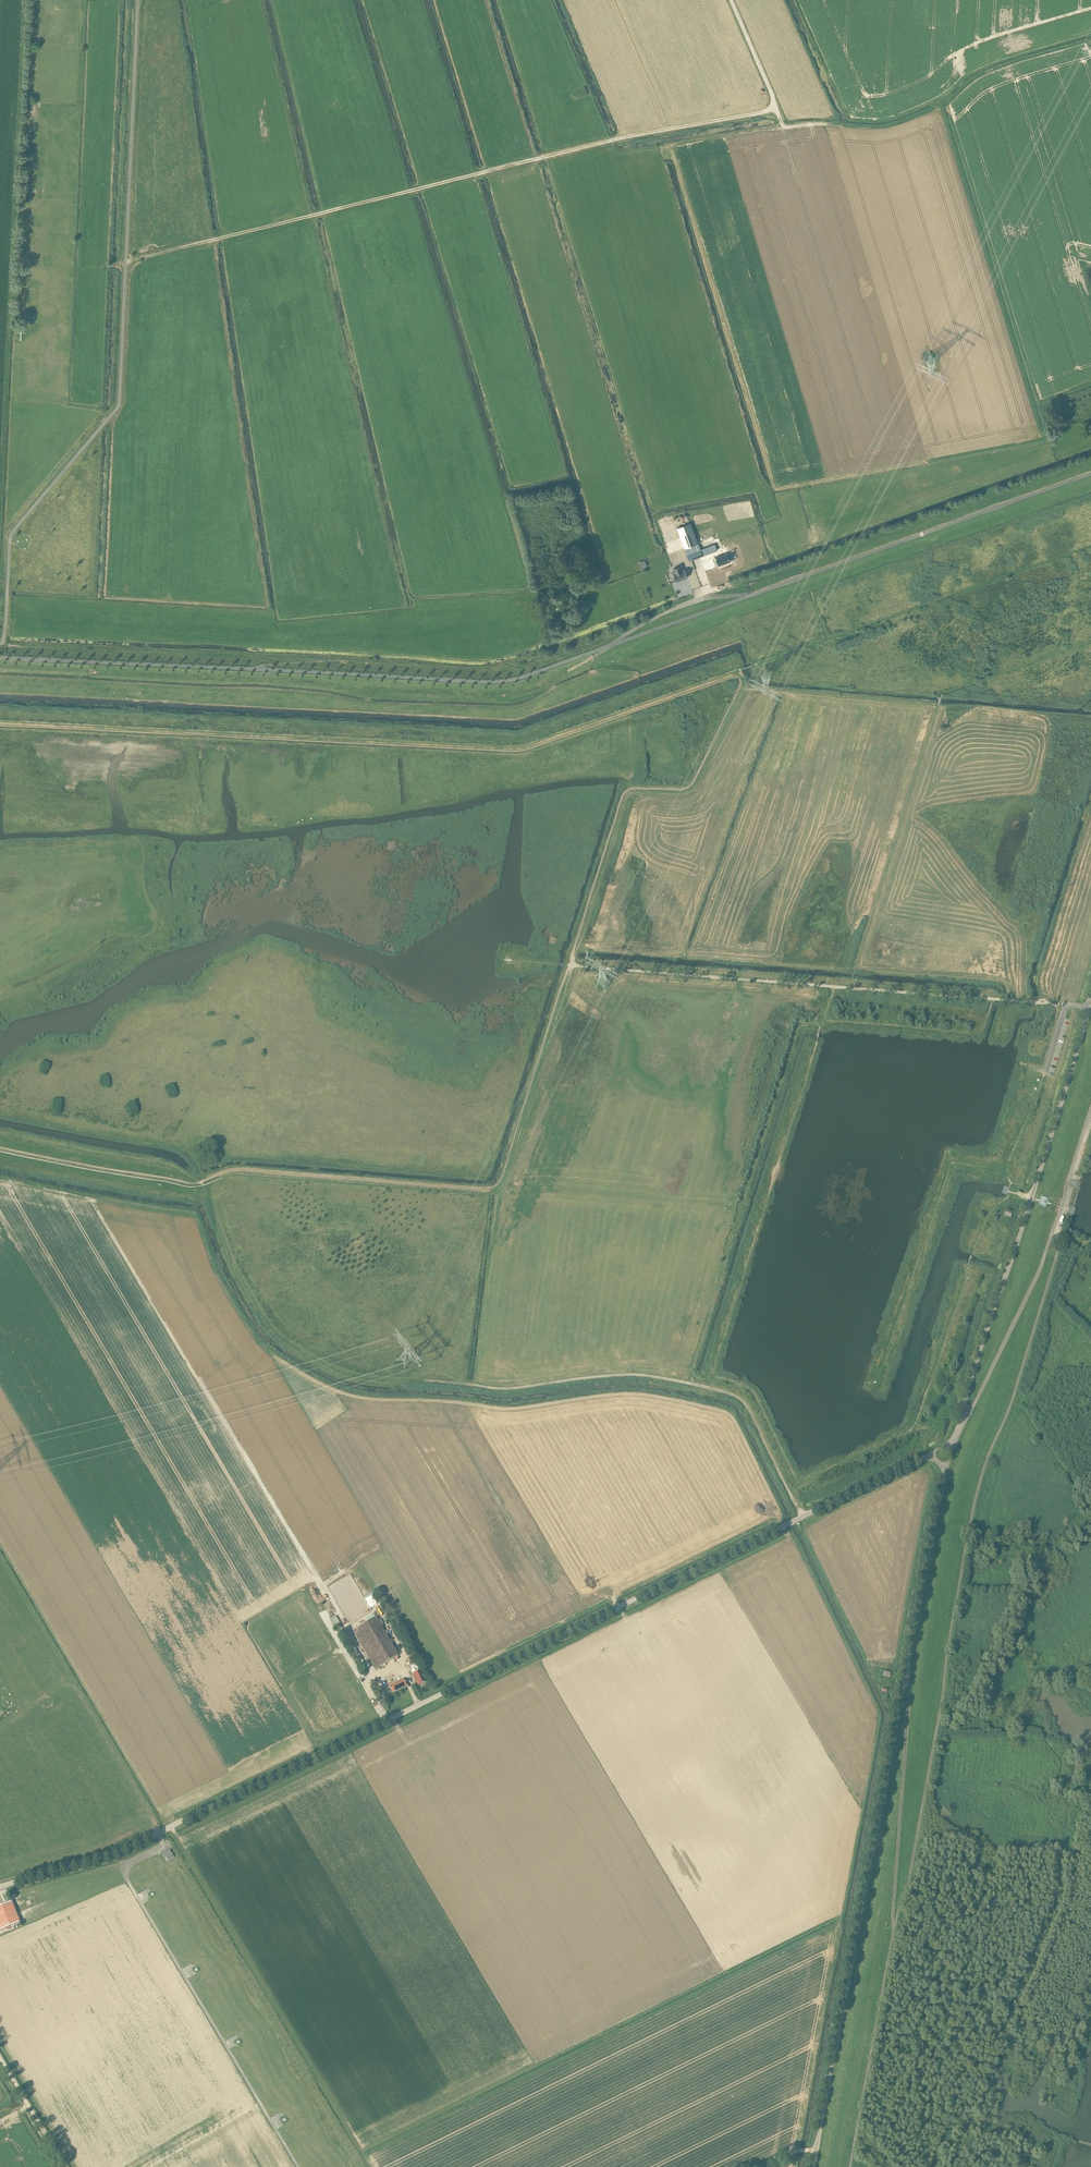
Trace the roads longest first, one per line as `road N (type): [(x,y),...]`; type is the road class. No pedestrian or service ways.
road 1 (unclassified): [(0,657),(511,680),(1090,475)]
road 2 (unclassified): [(0,1886),(157,1834),(928,1456)]
road 3 (track): [(801,1517),(734,1394),(625,1374),(506,1389),(382,1380),(312,1358),(260,1309),(186,1146)]
road 4 (unclassified): [(812,2166),(946,1472)]
road 5 (track): [(107,265),(610,141),(776,108)]
road 6 (track): [(1065,1005),(574,965)]
road 7 (unclassified): [(957,1432),(1090,1002)]
road 8 (track): [(941,710),(860,962),(1001,979),(1009,1000)]
road 9 (unclassified): [(957,1432),(1040,1269),(1090,1111)]
road 10 (track): [(65,2166),(0,2055)]

